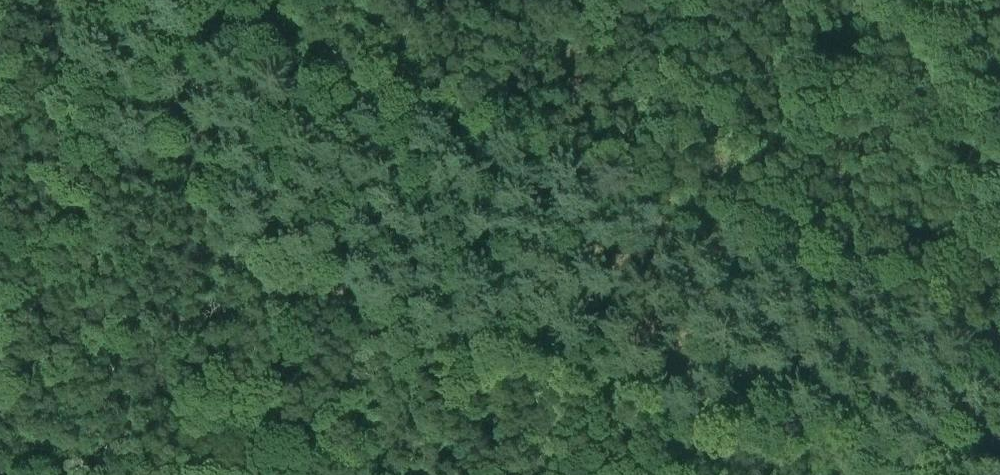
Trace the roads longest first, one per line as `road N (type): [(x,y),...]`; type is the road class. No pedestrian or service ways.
road 1 (track): [(248,0),(291,45),(354,83),(688,198),(801,259),(999,345)]
road 2 (track): [(284,474),(107,344),(68,324),(0,309)]
road 3 (track): [(999,175),(968,122),(871,0)]

